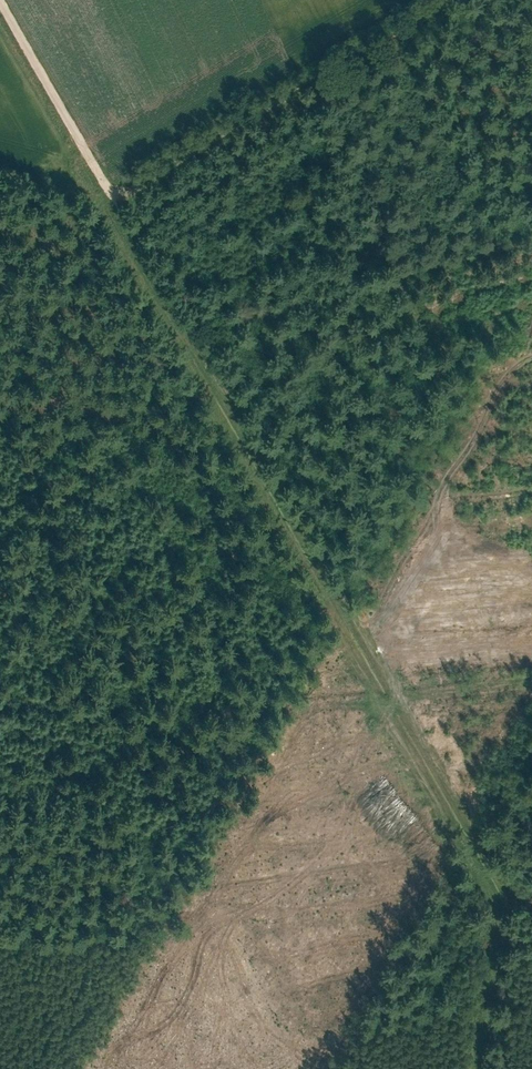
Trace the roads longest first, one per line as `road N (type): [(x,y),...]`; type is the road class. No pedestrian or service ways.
road 1 (track): [(485,884),(3,0)]
road 2 (track): [(401,0),(71,190),(108,256),(0,251)]
road 3 (track): [(531,674),(201,714),(0,656)]
road 4 (track): [(531,244),(188,337)]

